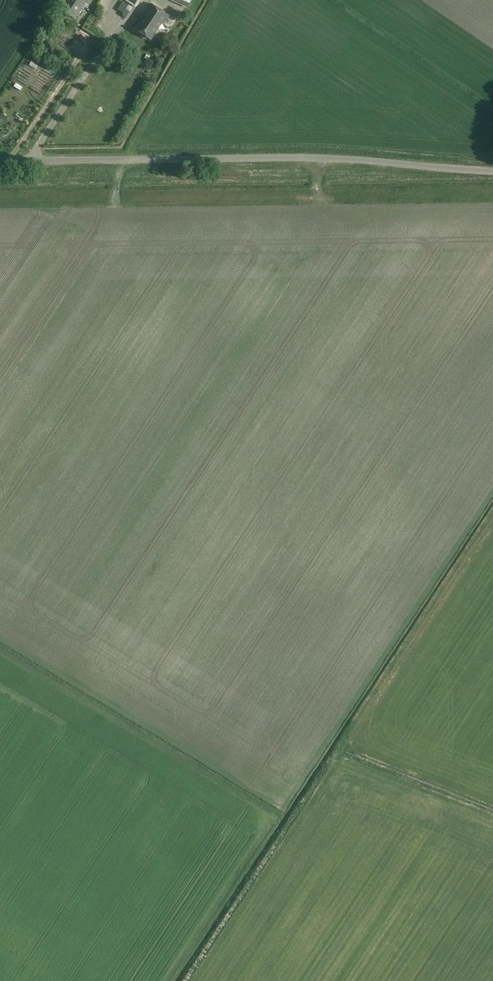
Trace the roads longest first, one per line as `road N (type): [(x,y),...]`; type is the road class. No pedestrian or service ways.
road 1 (unclassified): [(0,161),(316,158),(492,172)]

